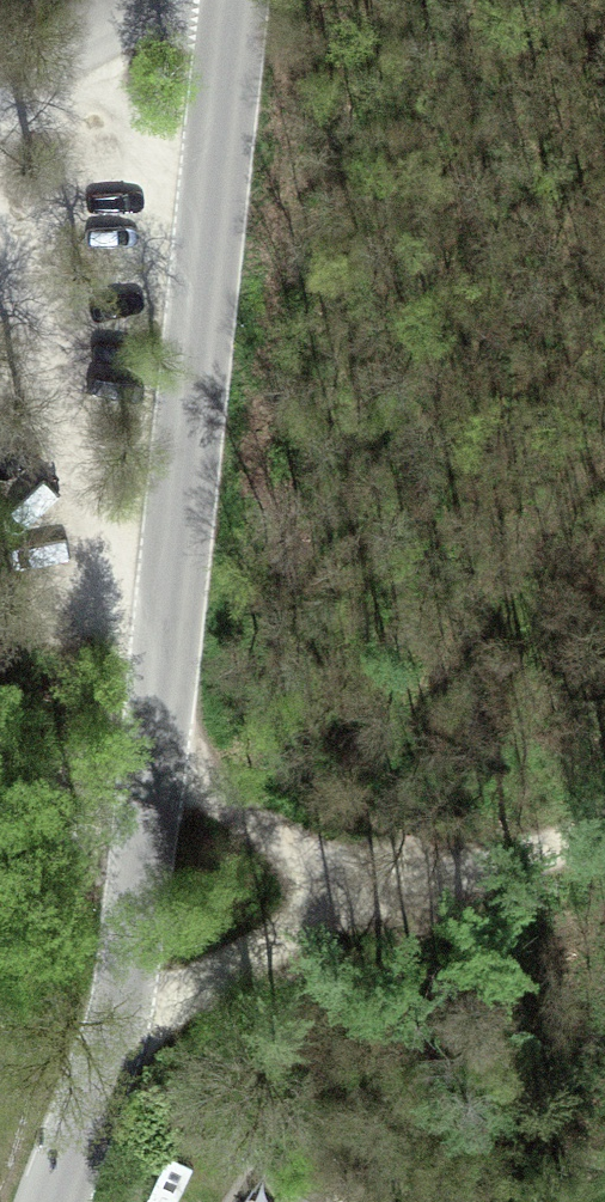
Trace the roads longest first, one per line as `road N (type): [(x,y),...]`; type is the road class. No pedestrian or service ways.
road 1 (tertiary): [(225,0),(127,1006),(59,1201)]
road 2 (track): [(127,1006),(393,891),(604,823)]
road 3 (track): [(393,891),(152,766)]
road 4 (unclassified): [(0,57),(171,0)]

